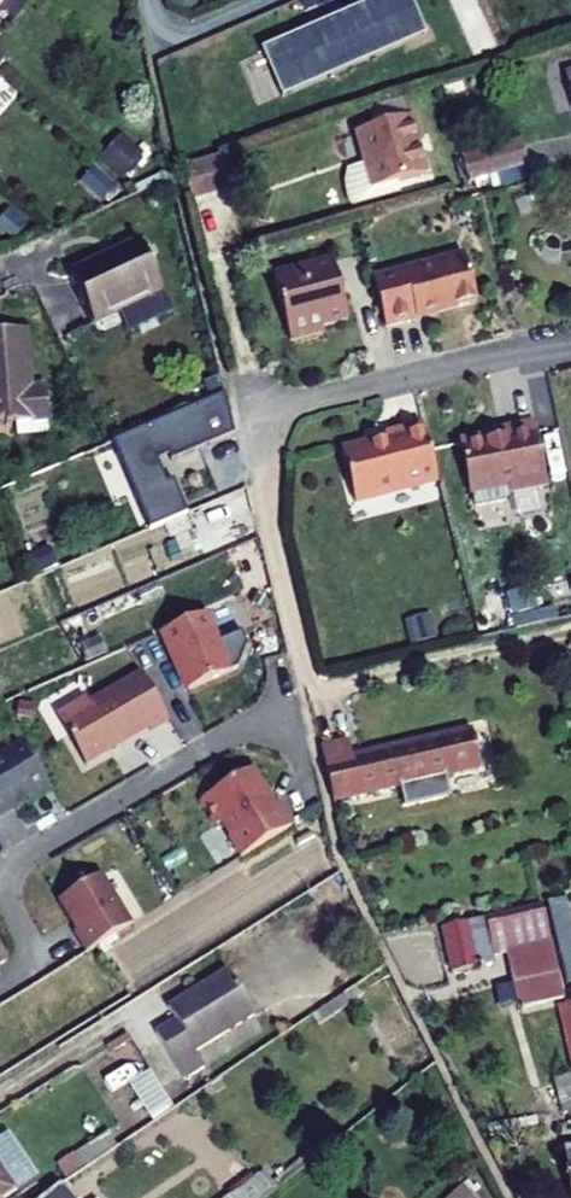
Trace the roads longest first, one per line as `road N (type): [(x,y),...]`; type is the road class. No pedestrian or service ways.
road 1 (residential): [(301,707),(245,727),(0,870)]
road 2 (residential): [(260,416),(491,356),(570,347)]
road 3 (residential): [(0,894),(40,962),(0,987)]

